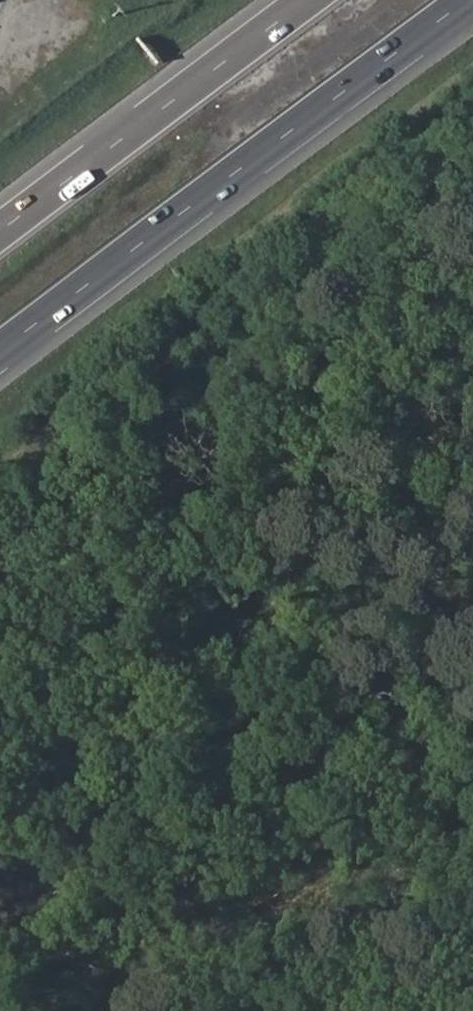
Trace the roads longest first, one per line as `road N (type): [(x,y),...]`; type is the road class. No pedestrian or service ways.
road 1 (motorway): [(0,351),(470,0)]
road 2 (motorway): [(310,0),(0,233)]

